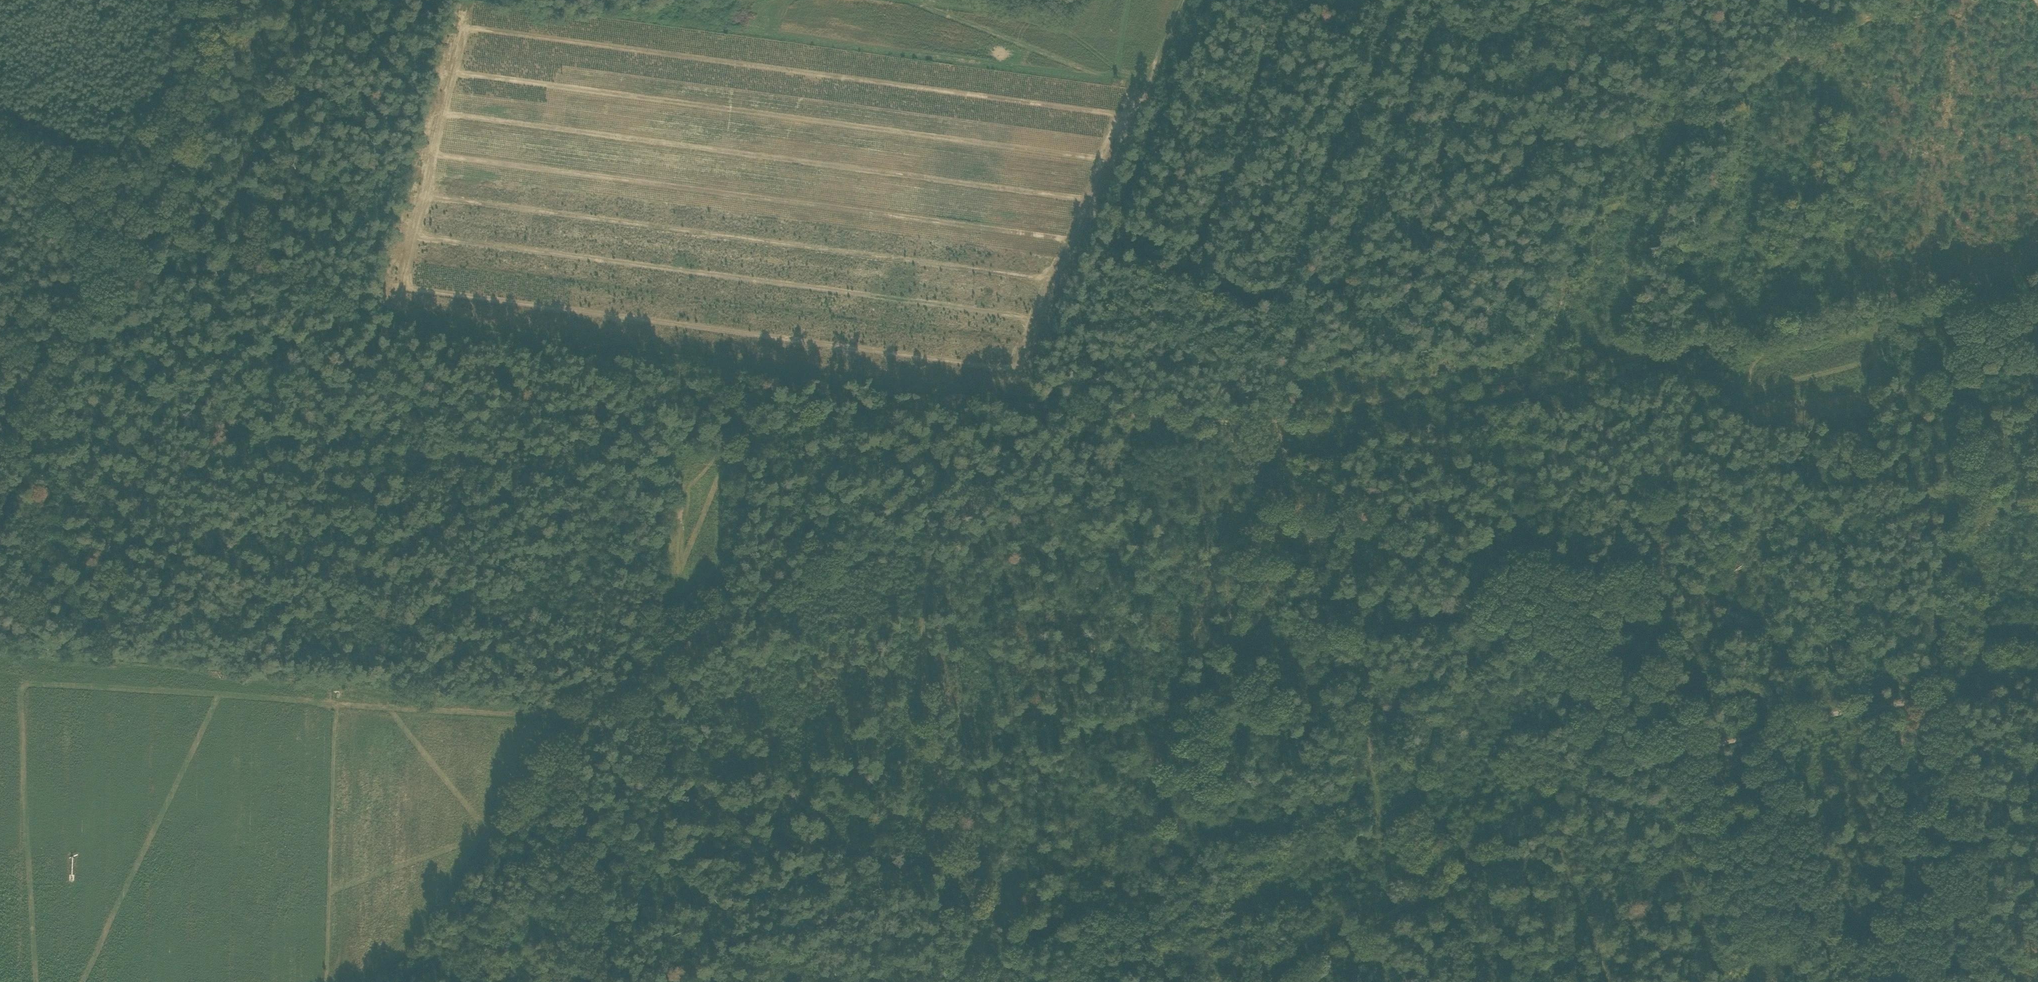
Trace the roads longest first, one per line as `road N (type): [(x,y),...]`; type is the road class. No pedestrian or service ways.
road 1 (track): [(949,393),(1263,422),(1887,309),(2002,308),(2037,294)]
road 2 (track): [(370,981),(445,897),(539,758),(583,719),(746,604),(915,523),(949,393)]
road 3 (track): [(341,298),(439,342),(949,393)]
road 4 (track): [(1547,818),(1634,769),(1855,707),(2037,691)]
road 5 (track): [(208,0),(159,211),(0,458)]
road 6 (track): [(915,523),(926,742),(996,981)]
road 7 (track): [(0,150),(137,199),(341,298)]
road 8 (track): [(341,298),(393,119),(413,0)]
road 9 (track): [(498,0),(544,19),(694,0)]
road 10 (track): [(1395,910),(1547,818)]
road 11 (track): [(1610,981),(1547,818)]
road 12 (track): [(1273,981),(1395,910)]

